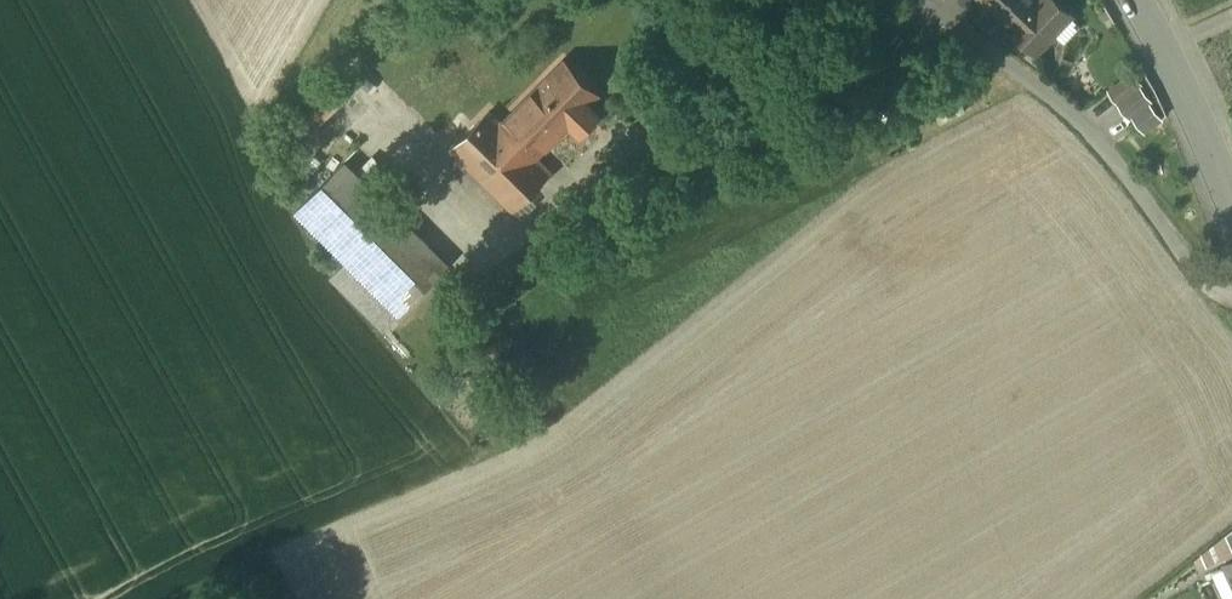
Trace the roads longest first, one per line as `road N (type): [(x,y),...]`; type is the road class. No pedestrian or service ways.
road 1 (residential): [(1231,289),(1205,272),(1095,134),(915,0)]
road 2 (tertiary): [(1231,202),(1138,0)]

